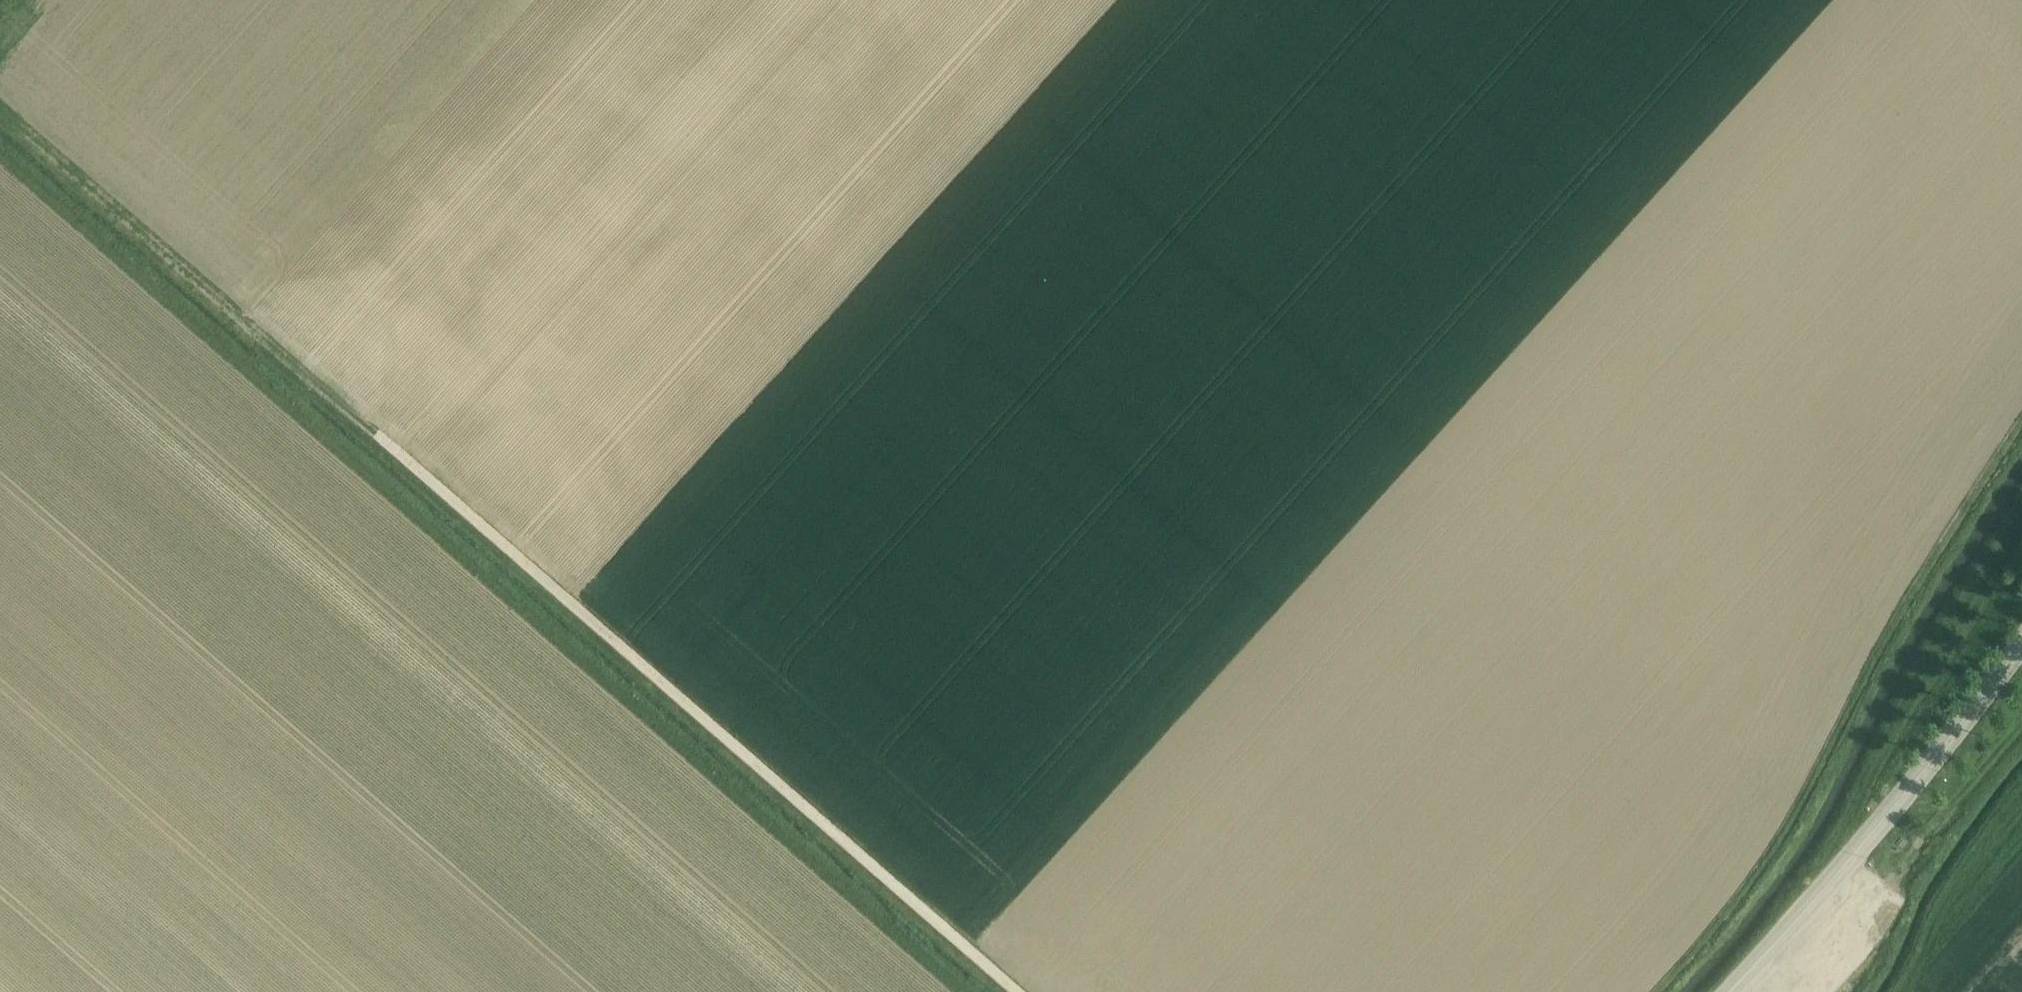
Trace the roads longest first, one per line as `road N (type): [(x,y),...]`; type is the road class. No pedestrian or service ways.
road 1 (track): [(379,434),(1022,991)]
road 2 (unclassified): [(1731,991),(2021,644)]
road 3 (track): [(1782,937),(1881,901),(2021,727)]

